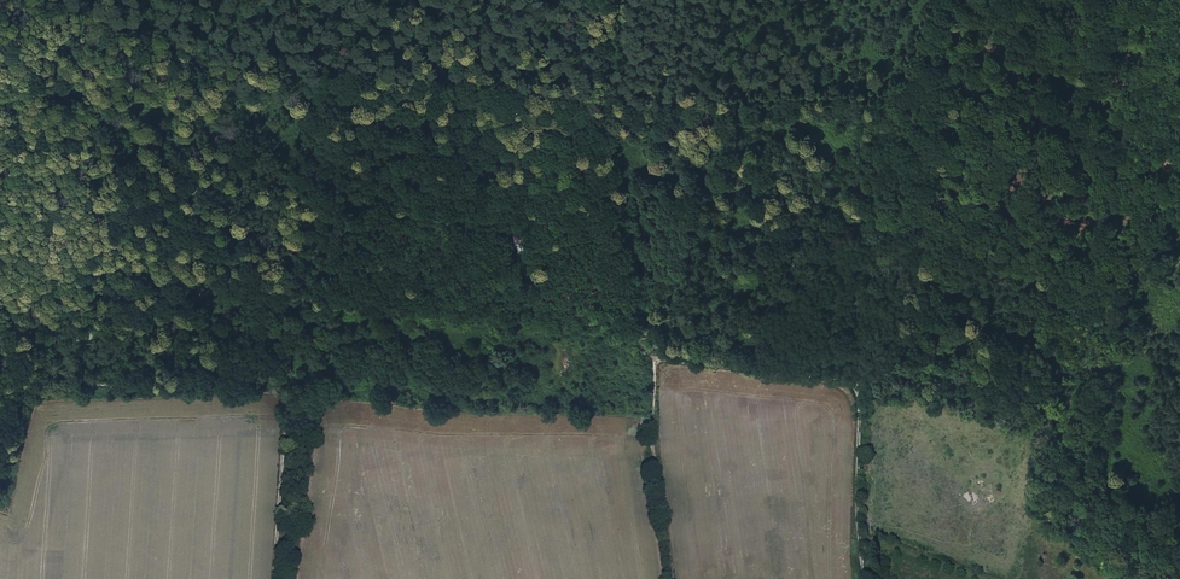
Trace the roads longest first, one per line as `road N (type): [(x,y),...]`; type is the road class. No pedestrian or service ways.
road 1 (track): [(672,578),(652,439),(655,360),(836,378),(855,387),(863,578)]
road 2 (track): [(0,470),(29,389),(74,381),(288,381)]
road 3 (track): [(288,381),(275,578)]

